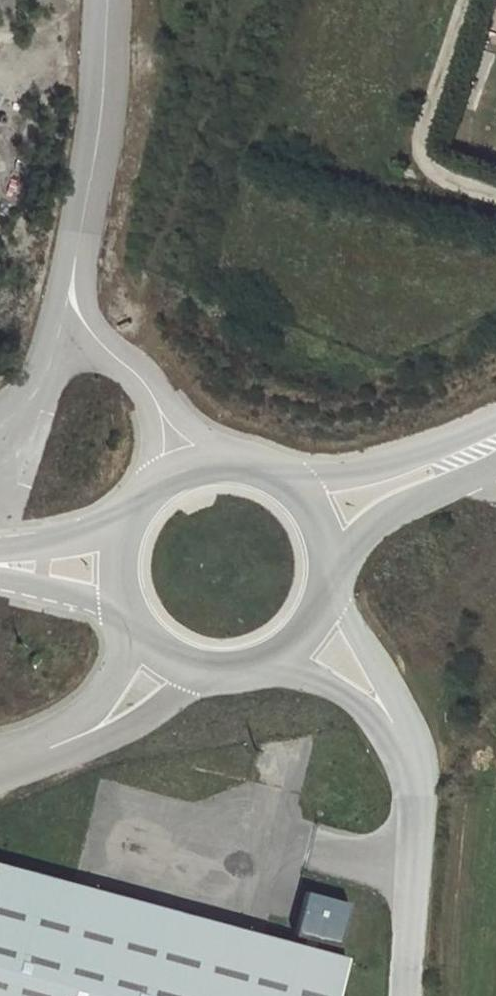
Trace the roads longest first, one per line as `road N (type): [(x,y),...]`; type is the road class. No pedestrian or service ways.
road 1 (secondary): [(495,416),(378,469),(274,477)]
road 2 (unclassified): [(23,762),(98,739),(177,693),(199,670)]
road 3 (secondary): [(325,560),(393,507),(495,460)]
road 4 (secondary): [(199,670),(240,670),(277,655),(307,627),(325,560)]
road 5 (unclassified): [(136,629),(94,701),(23,762)]
road 6 (secondary): [(274,477),(227,463),(178,471),(128,516)]
road 7 (secondary): [(128,516),(101,533),(0,550)]
road 8 (secondary): [(0,578),(124,609)]

